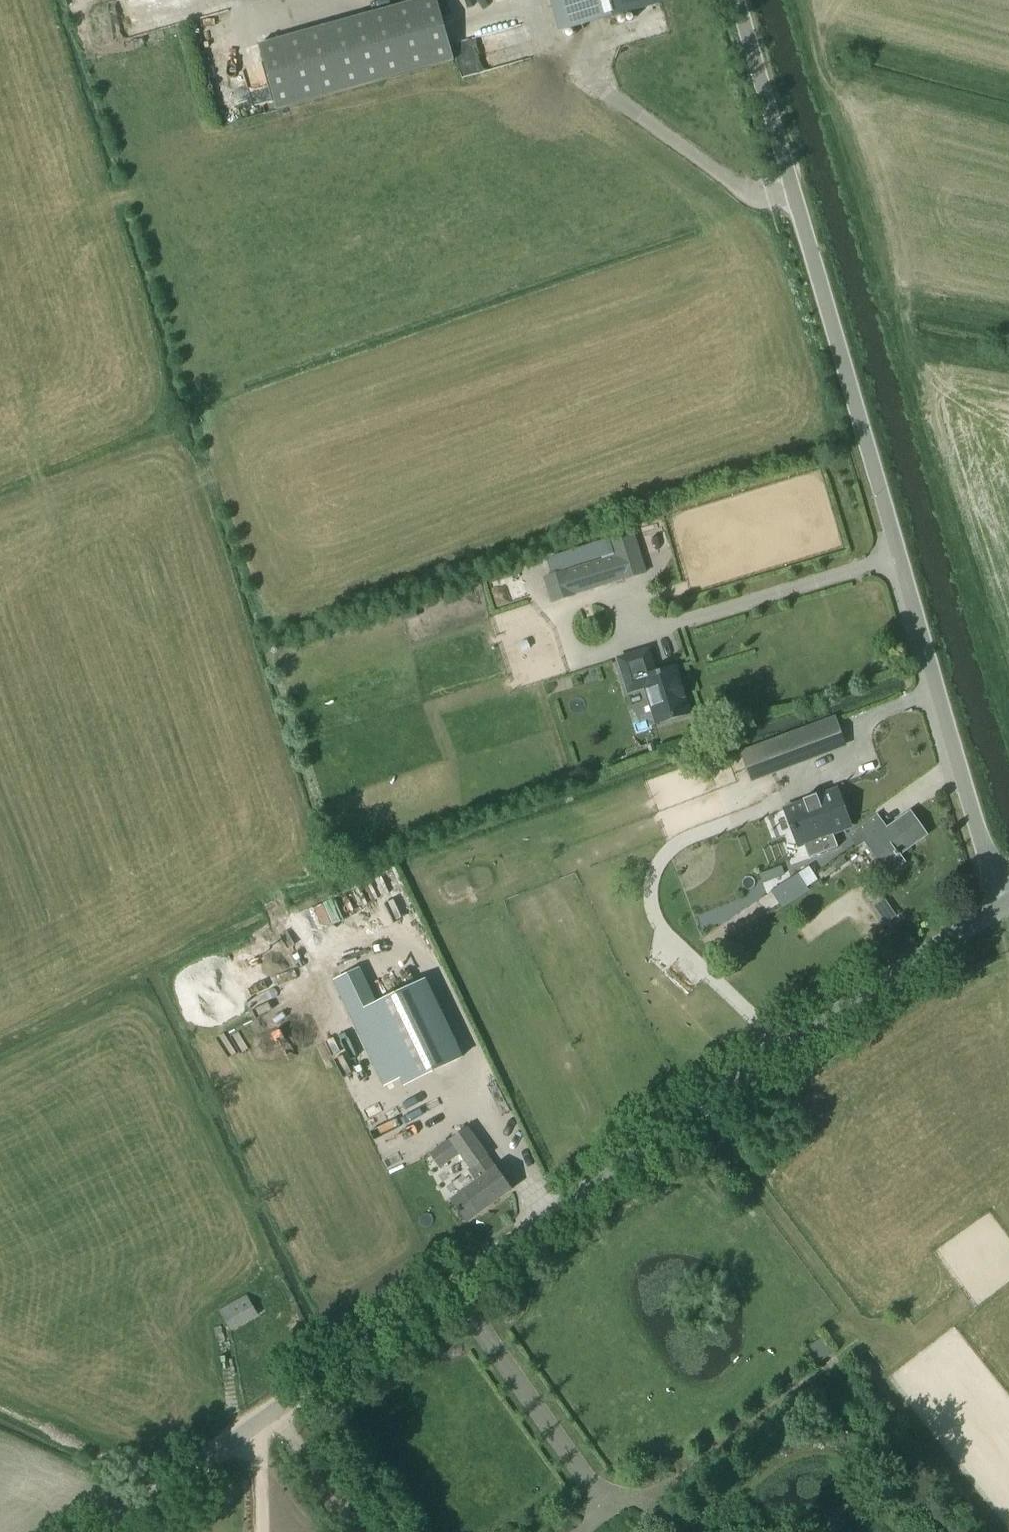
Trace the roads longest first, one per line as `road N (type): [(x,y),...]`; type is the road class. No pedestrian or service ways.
road 1 (unclassified): [(107,1531),(448,1282),(1002,905)]
road 2 (unclassified): [(1002,905),(736,0)]

